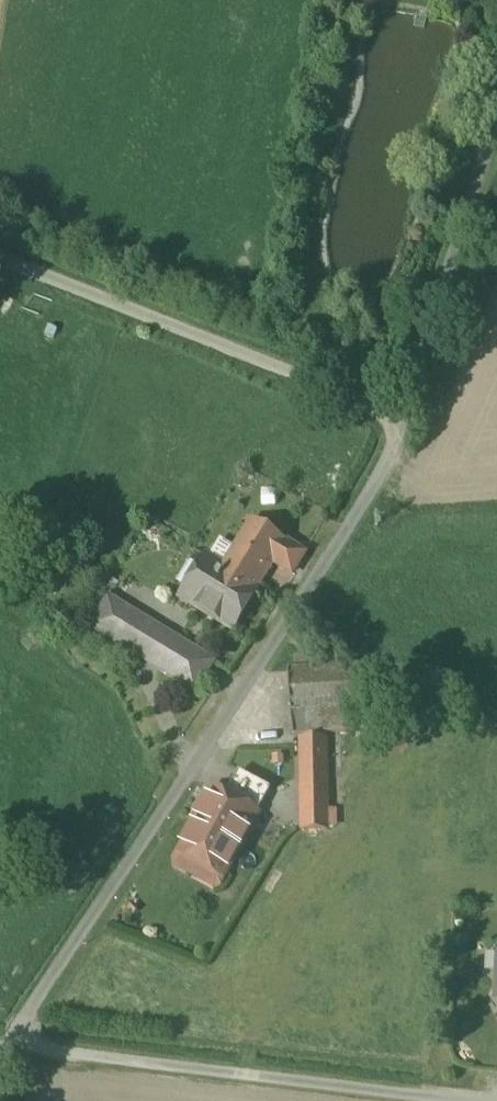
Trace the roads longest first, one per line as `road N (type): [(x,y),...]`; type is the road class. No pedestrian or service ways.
road 1 (track): [(0,267),(323,387),(405,426),(496,130)]
road 2 (unclassified): [(16,1040),(166,817),(405,426)]
road 3 (unclassified): [(444,1100),(33,1049),(16,1040)]

